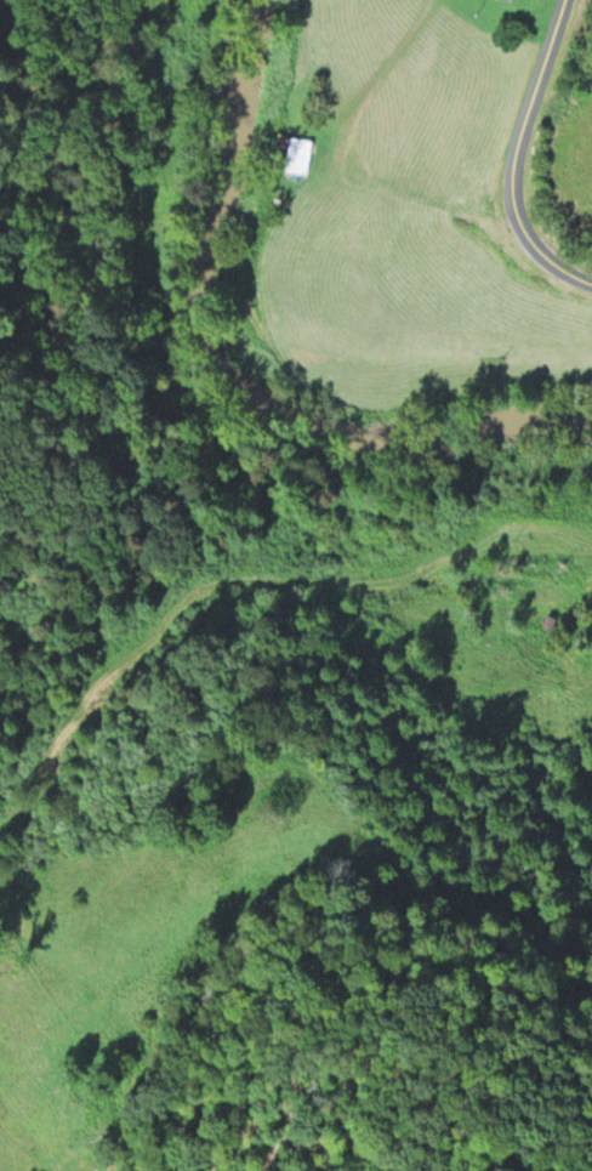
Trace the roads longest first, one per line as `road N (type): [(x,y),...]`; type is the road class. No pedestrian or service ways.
road 1 (track): [(591,547),(484,546),(369,585),(281,575),(211,585),(93,688),(29,790),(0,812)]
road 2 (tertiary): [(591,280),(545,254),(517,199),(518,158),(564,0)]

